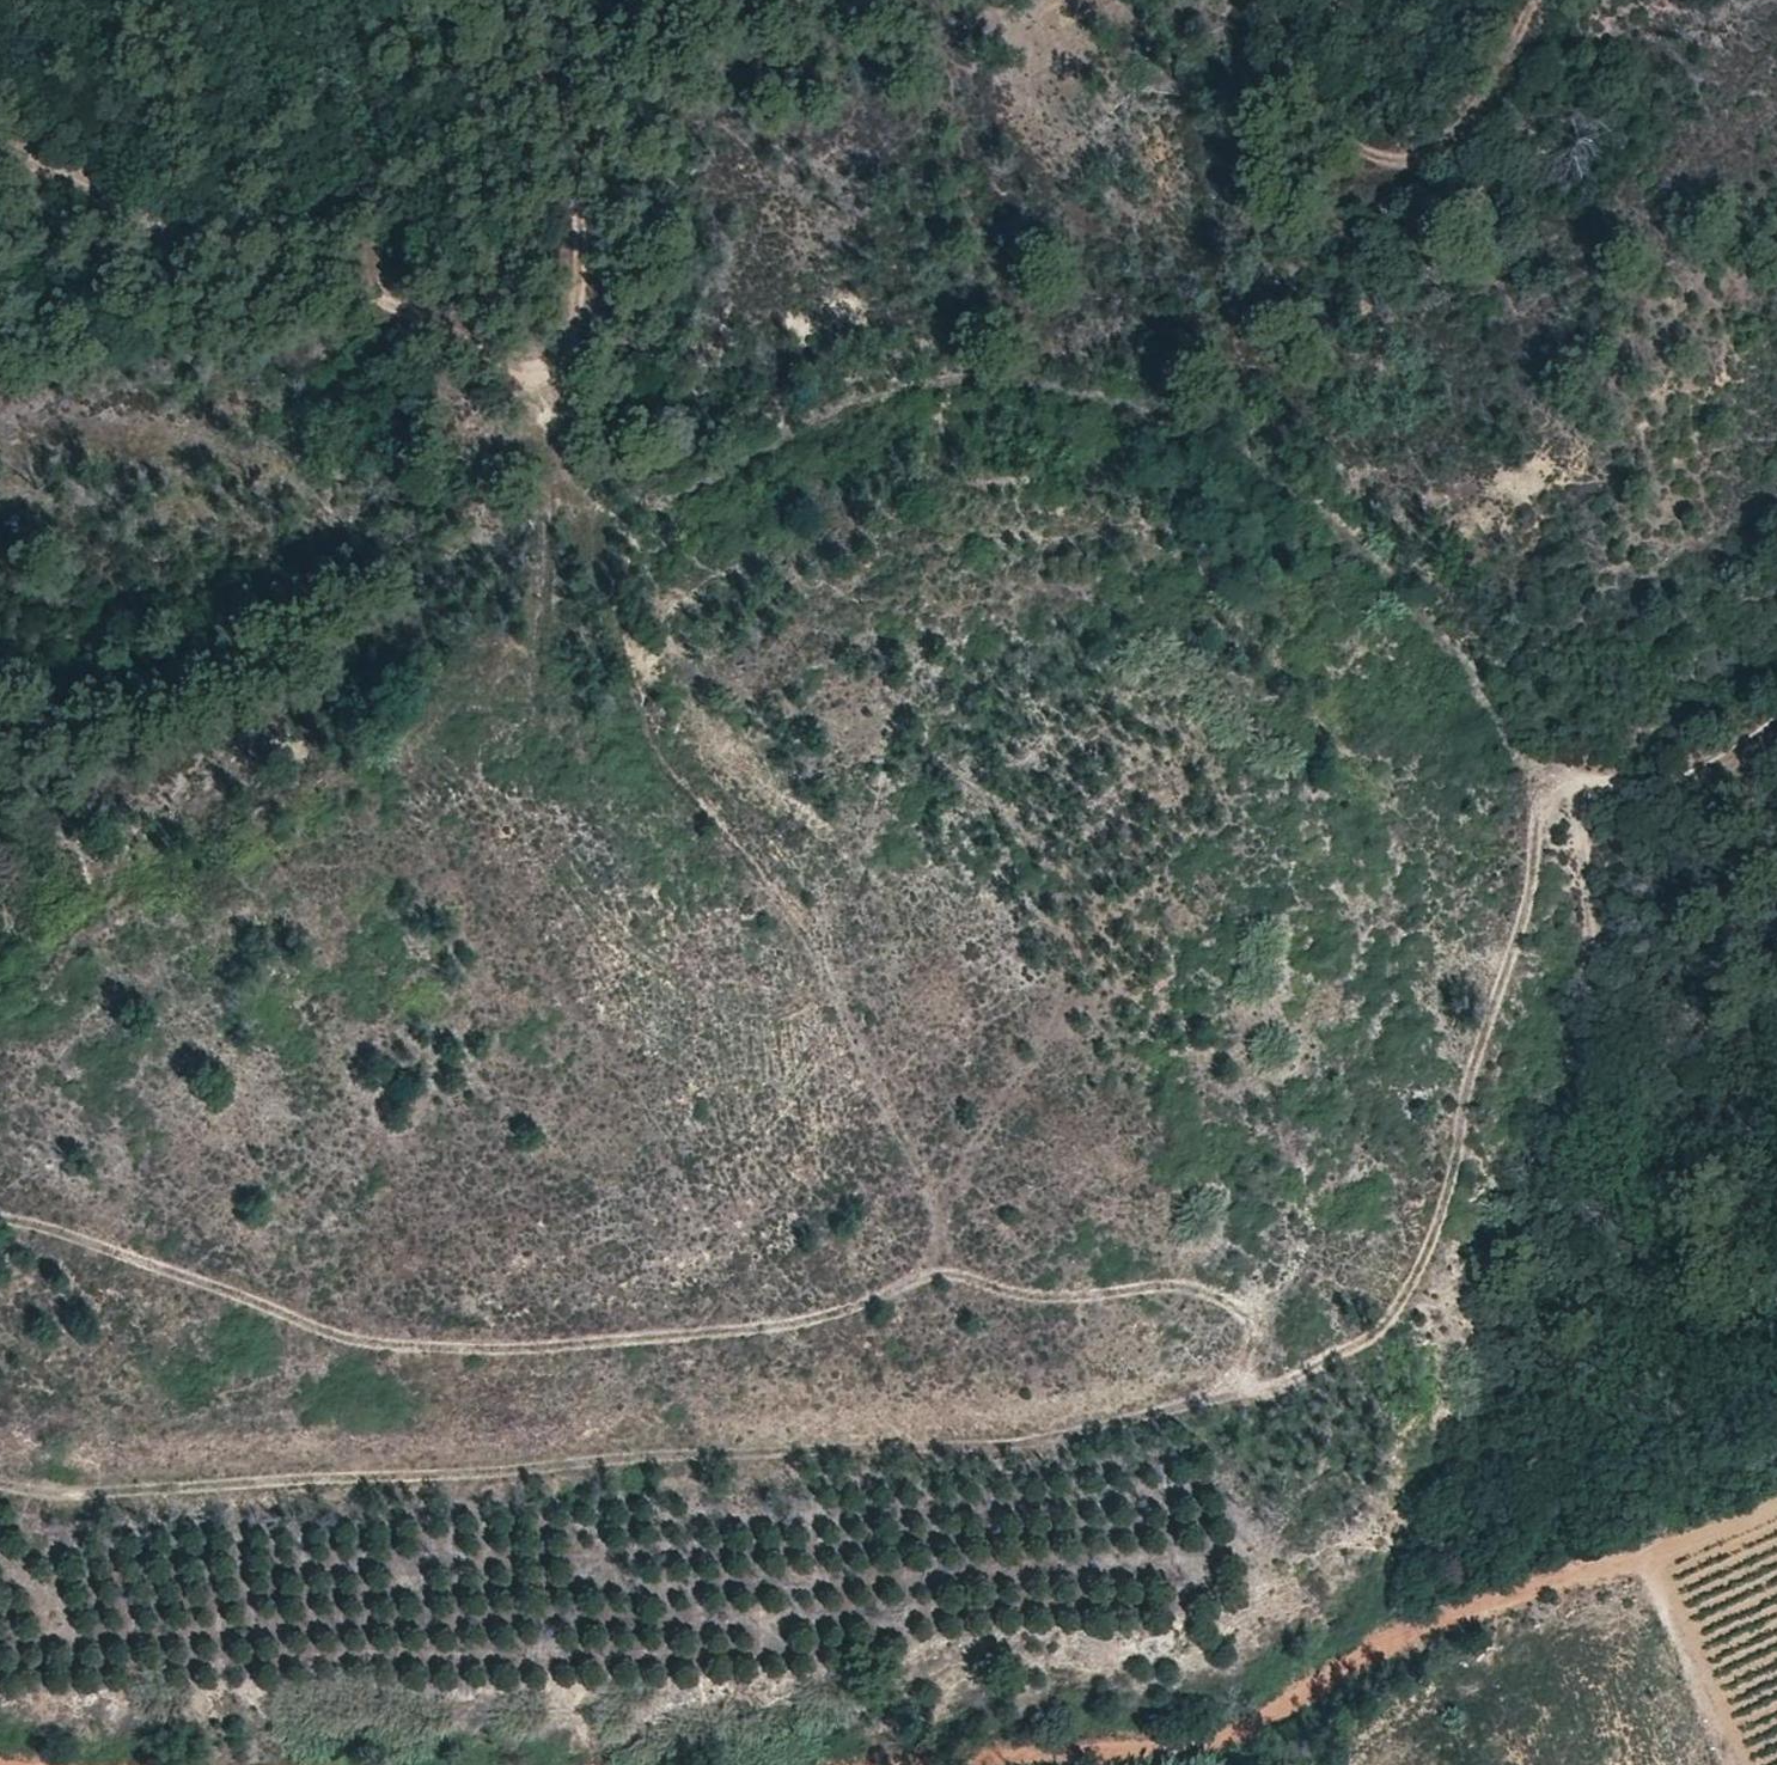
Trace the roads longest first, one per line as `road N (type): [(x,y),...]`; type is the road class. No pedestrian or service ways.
road 1 (track): [(908,1764),(1135,1746),(1256,1713),(1479,1569),(1776,1421)]

